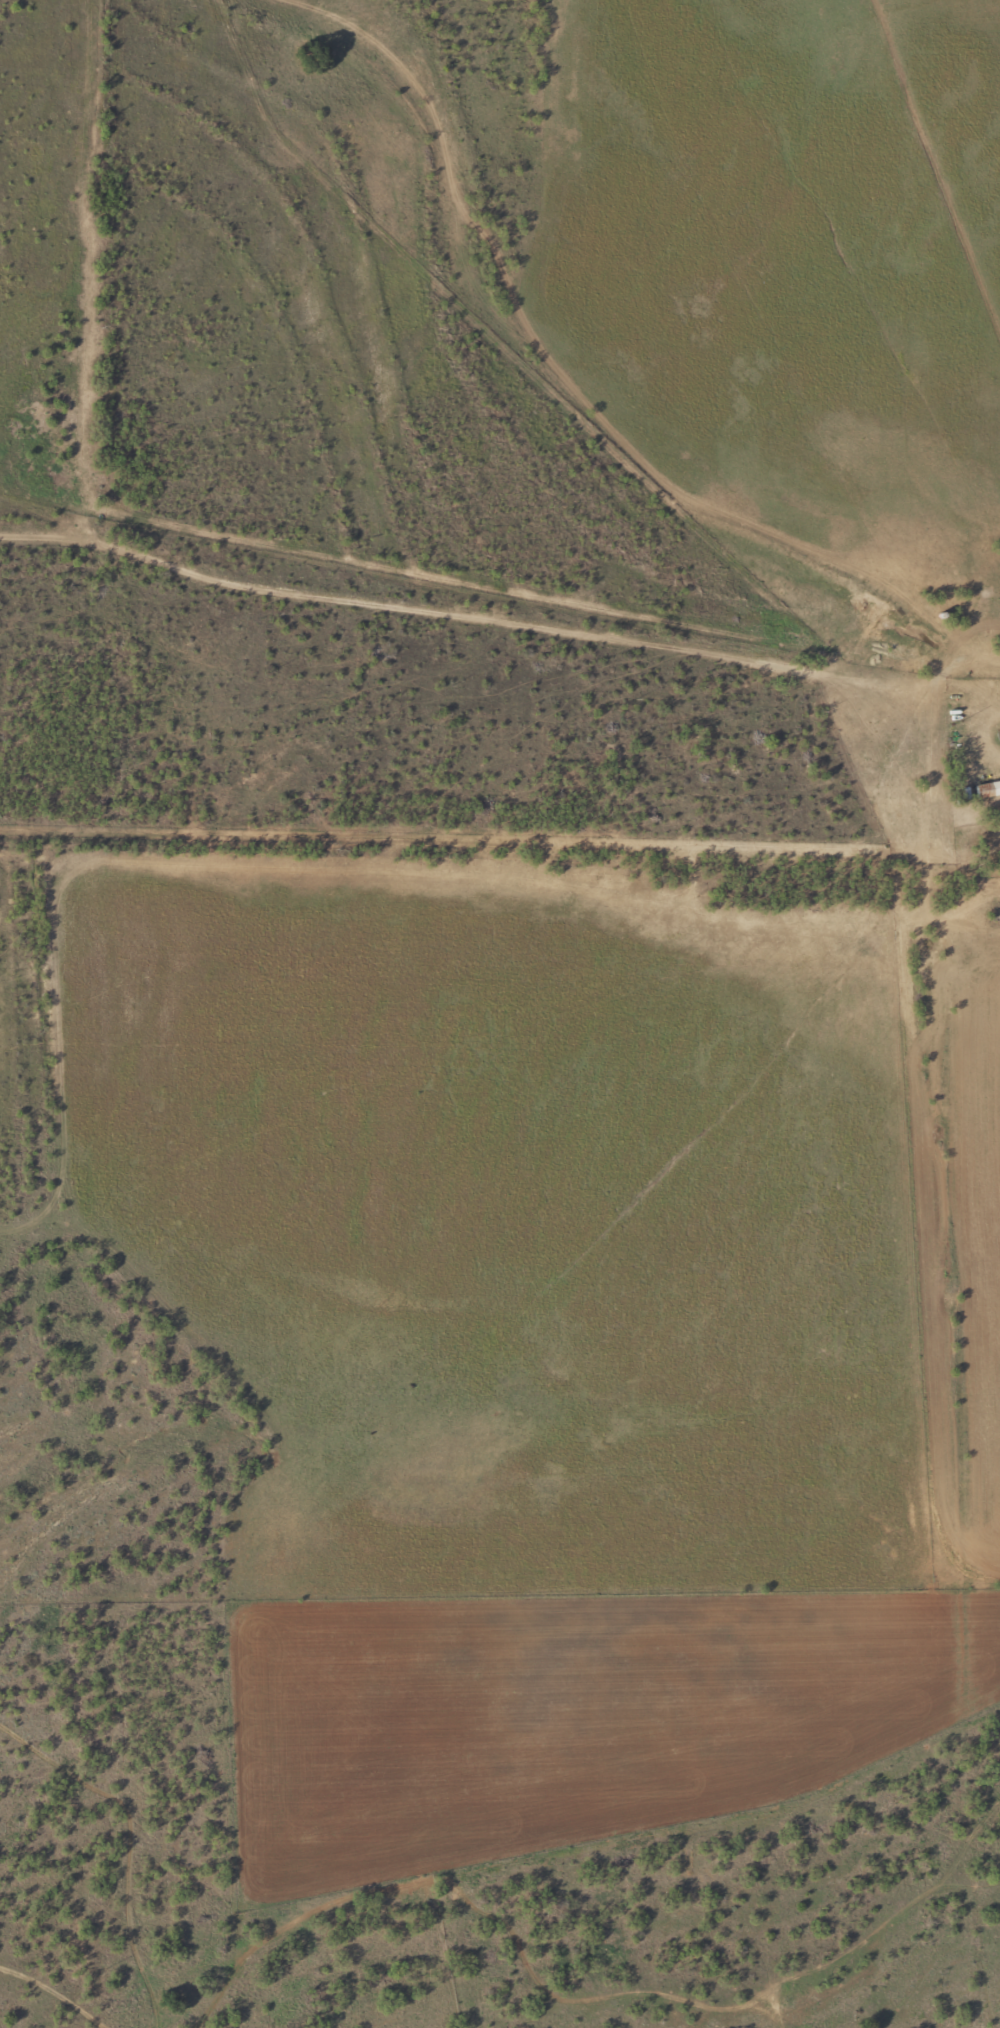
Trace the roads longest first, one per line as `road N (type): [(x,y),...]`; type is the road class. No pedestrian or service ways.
road 1 (residential): [(0,580),(519,625),(779,666),(999,754)]

